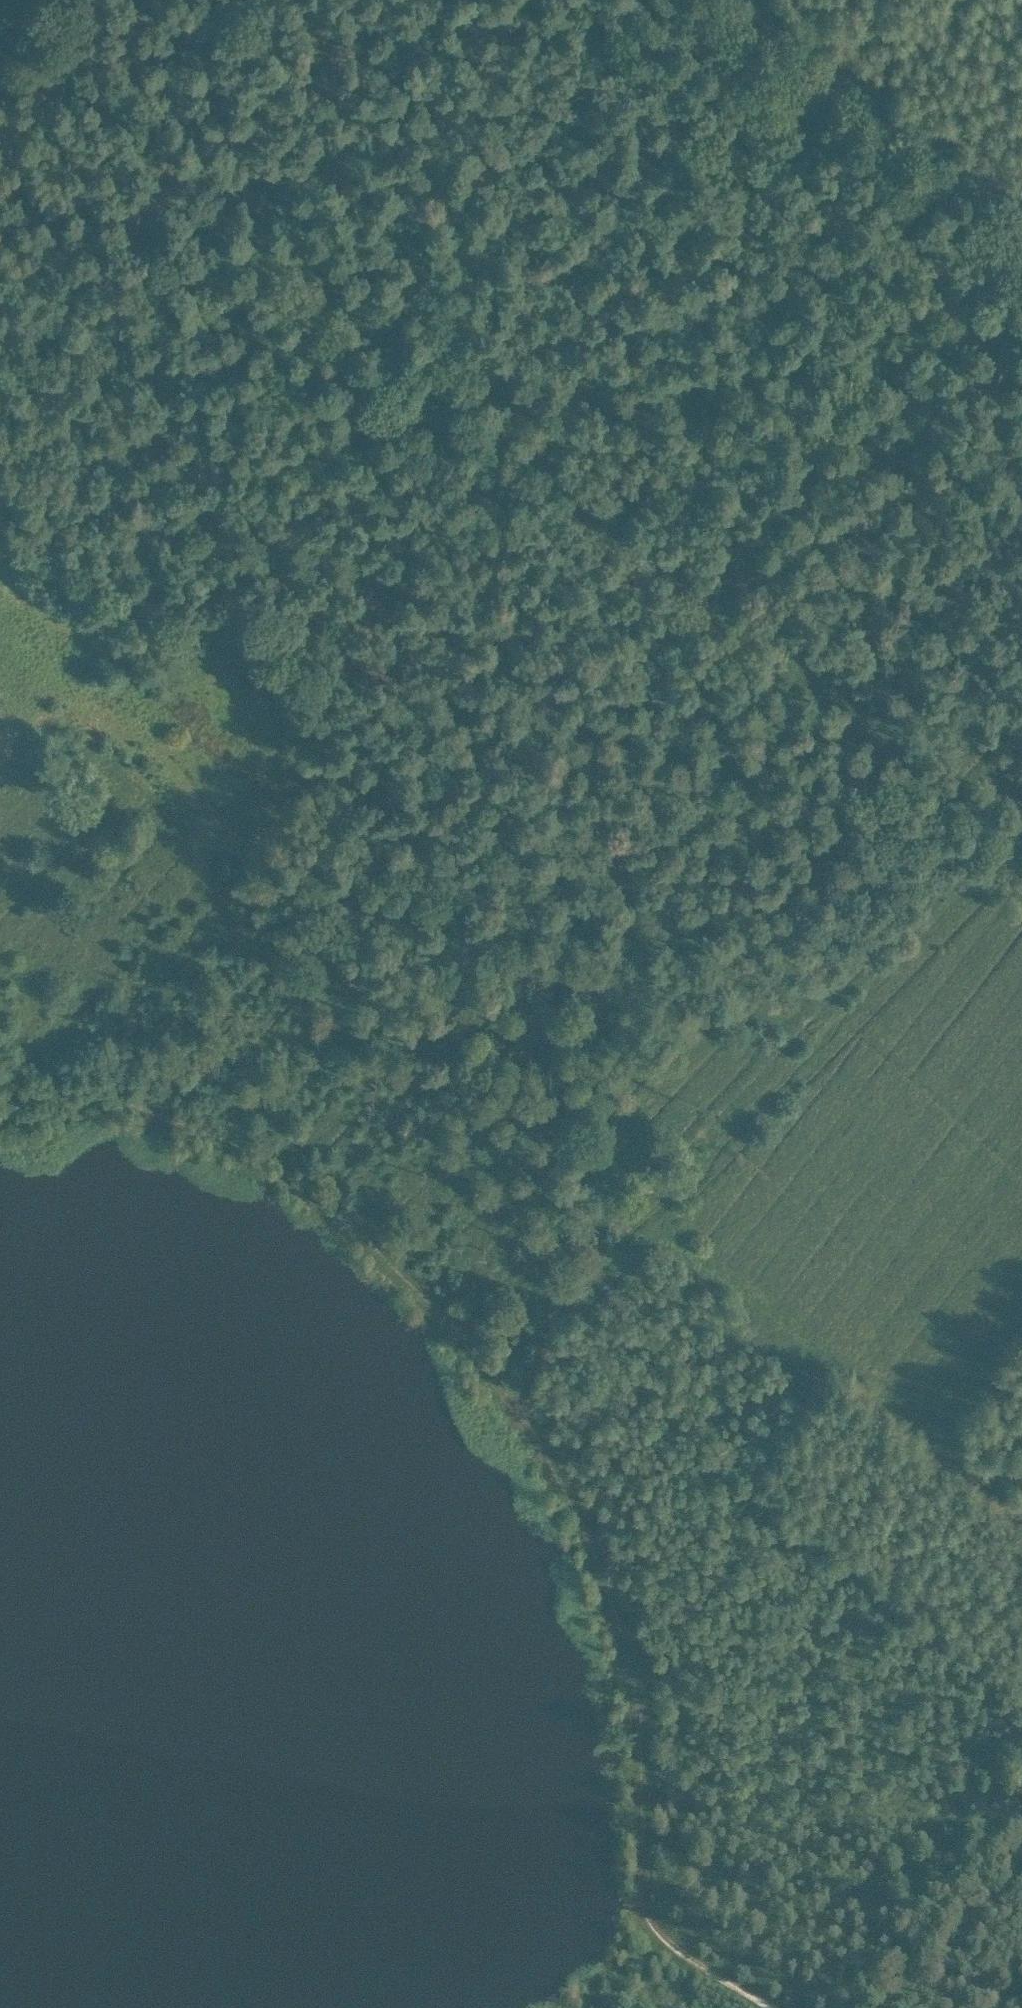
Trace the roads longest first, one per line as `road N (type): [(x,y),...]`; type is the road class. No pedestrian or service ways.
road 1 (track): [(642,1904),(664,1942),(768,2007)]

